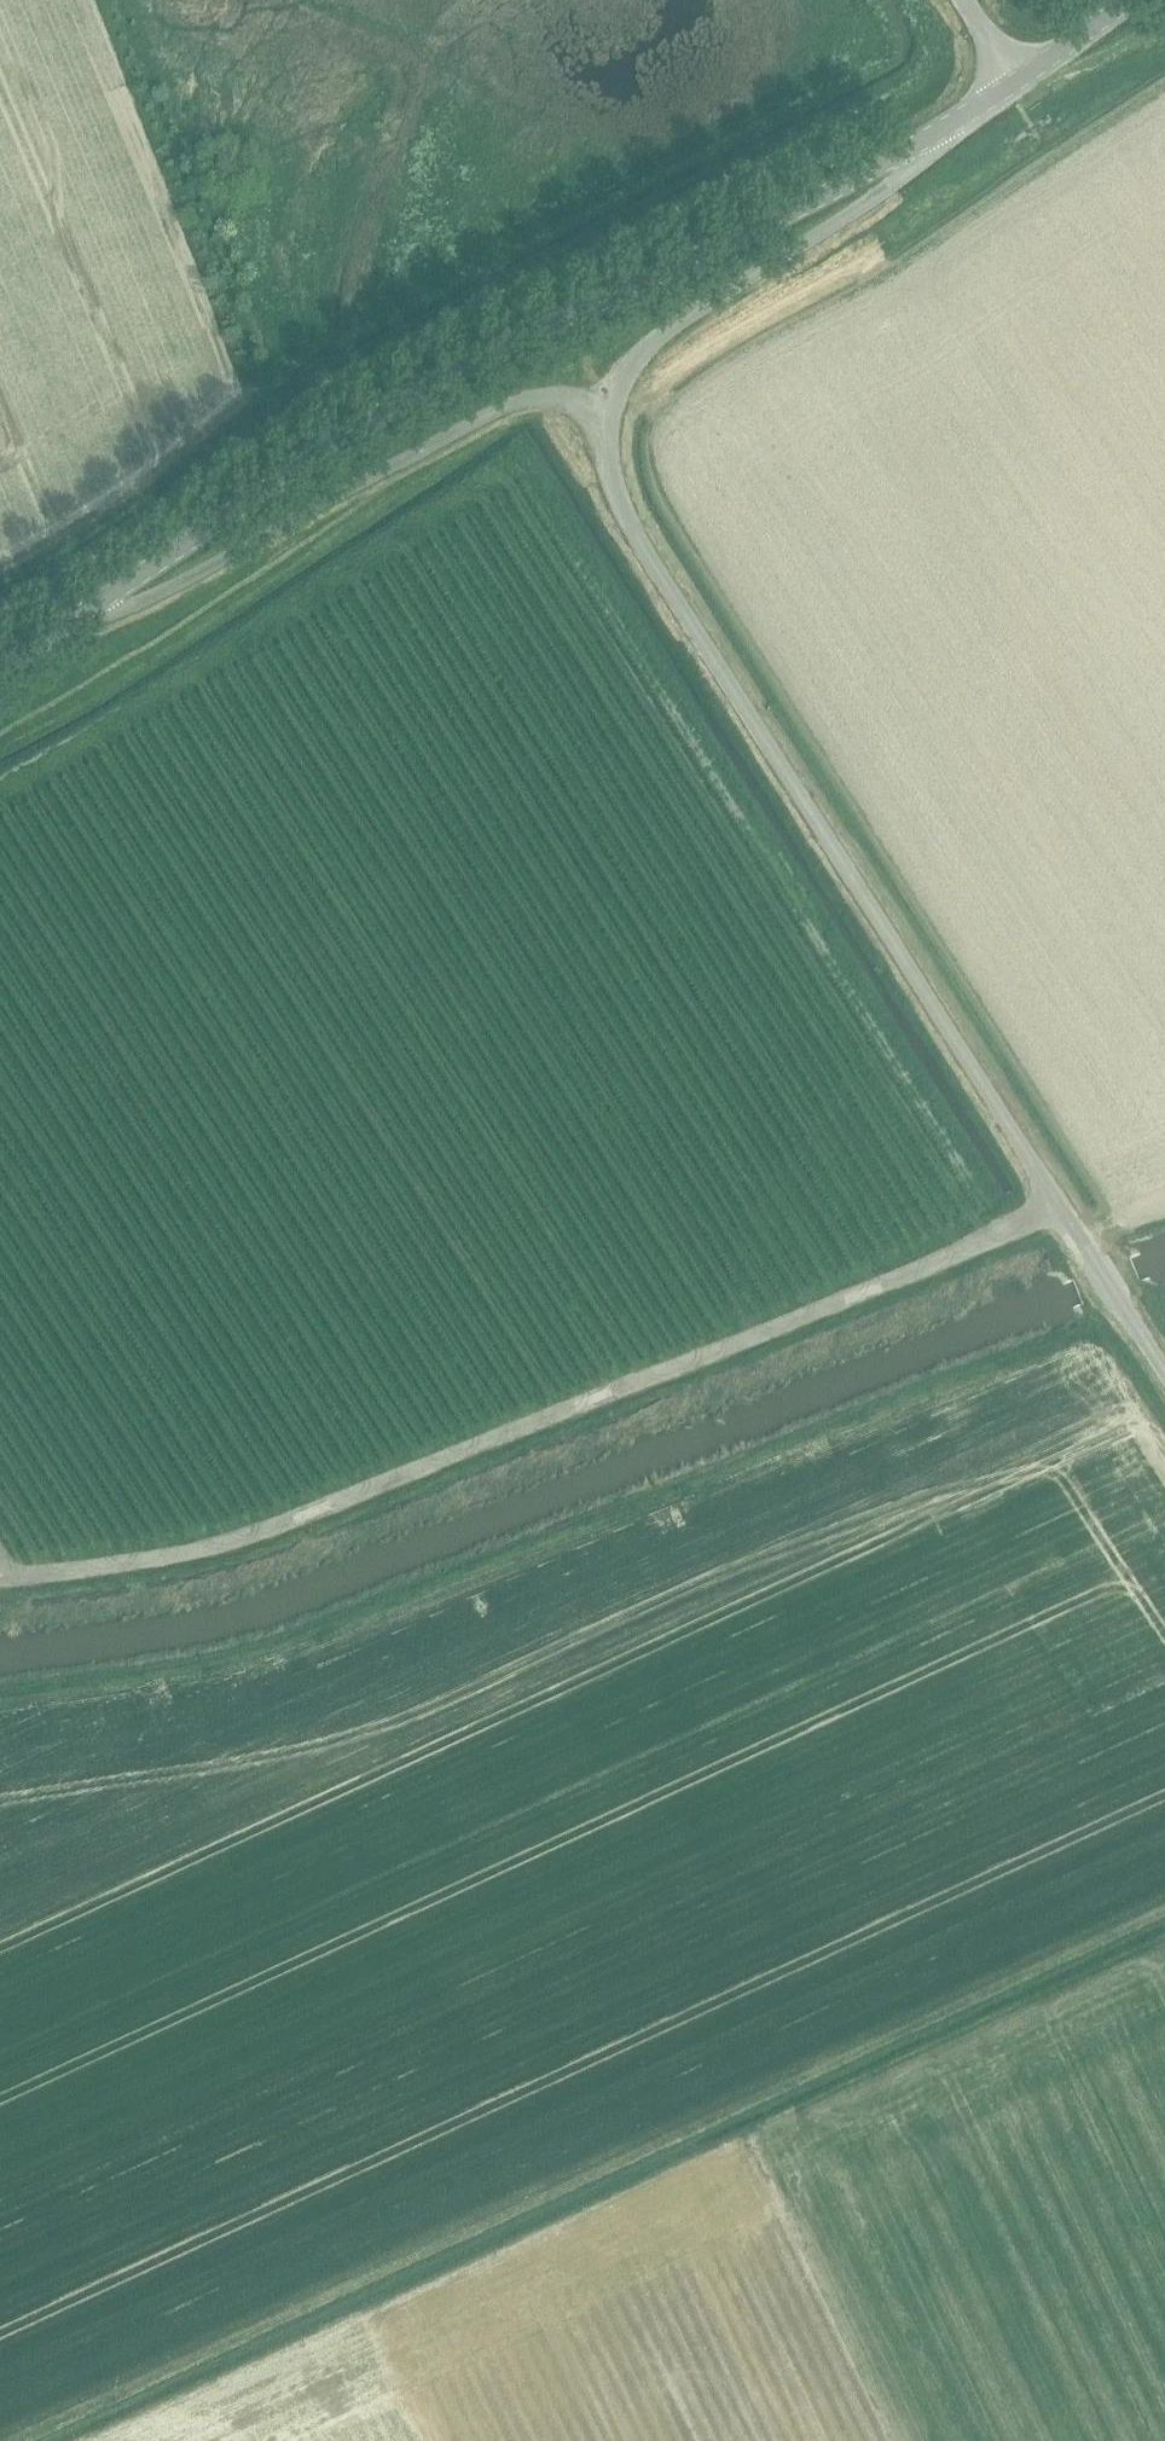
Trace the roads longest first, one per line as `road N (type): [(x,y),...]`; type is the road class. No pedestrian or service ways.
road 1 (unclassified): [(1164,1382),(611,498),(609,417)]
road 2 (tertiary): [(915,150),(339,446),(72,620)]
road 3 (tertiary): [(72,620),(162,597),(524,404),(609,417)]
road 4 (tertiary): [(609,417),(626,370),(862,207),(915,150)]
road 5 (tertiary): [(1016,81),(1143,0)]
road 6 (tertiary): [(915,150),(1016,81)]

